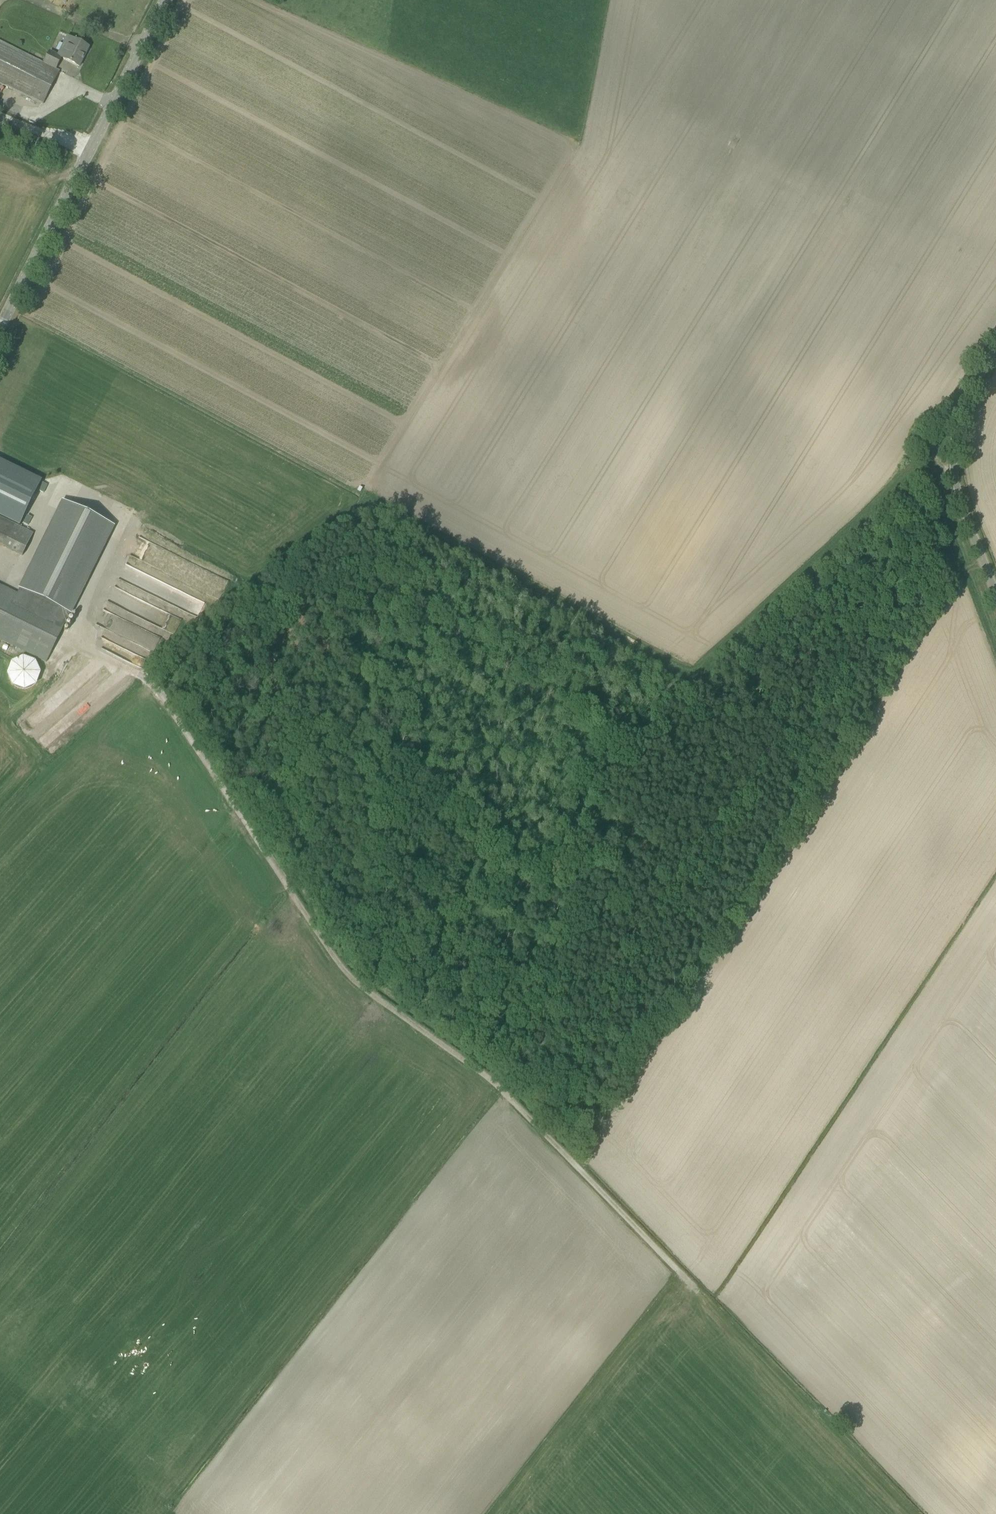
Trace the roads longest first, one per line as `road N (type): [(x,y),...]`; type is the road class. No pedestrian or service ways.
road 1 (tertiary): [(0,318),(160,0)]
road 2 (unclassified): [(995,616),(944,479),(944,439),(995,354)]

